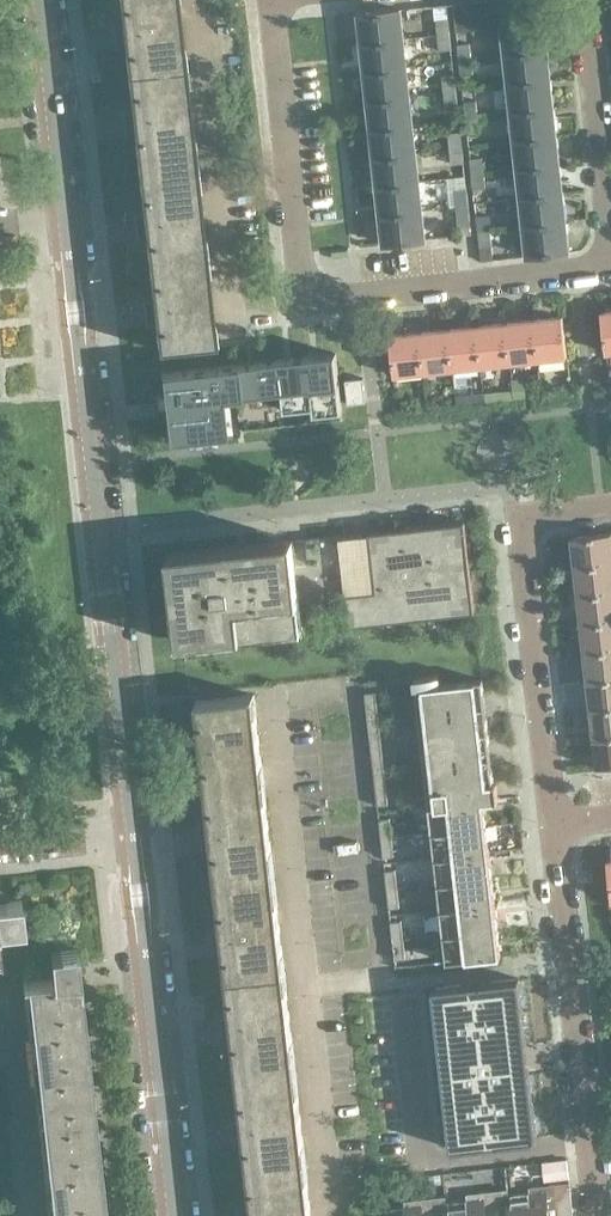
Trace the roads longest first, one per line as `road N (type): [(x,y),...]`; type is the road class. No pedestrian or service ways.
road 1 (unclassified): [(131,832),(62,210)]
road 2 (residential): [(610,269),(305,303),(273,0)]
road 3 (residential): [(334,1215),(281,691)]
road 4 (residential): [(557,830),(520,519),(610,508)]
road 5 (residential): [(600,1215),(557,830)]
road 6 (unclassified): [(173,1215),(131,832)]
road 7 (unclassified): [(62,210),(37,0)]
road 8 (residential): [(610,204),(593,0)]
road 9 (residential): [(0,846),(131,832)]

